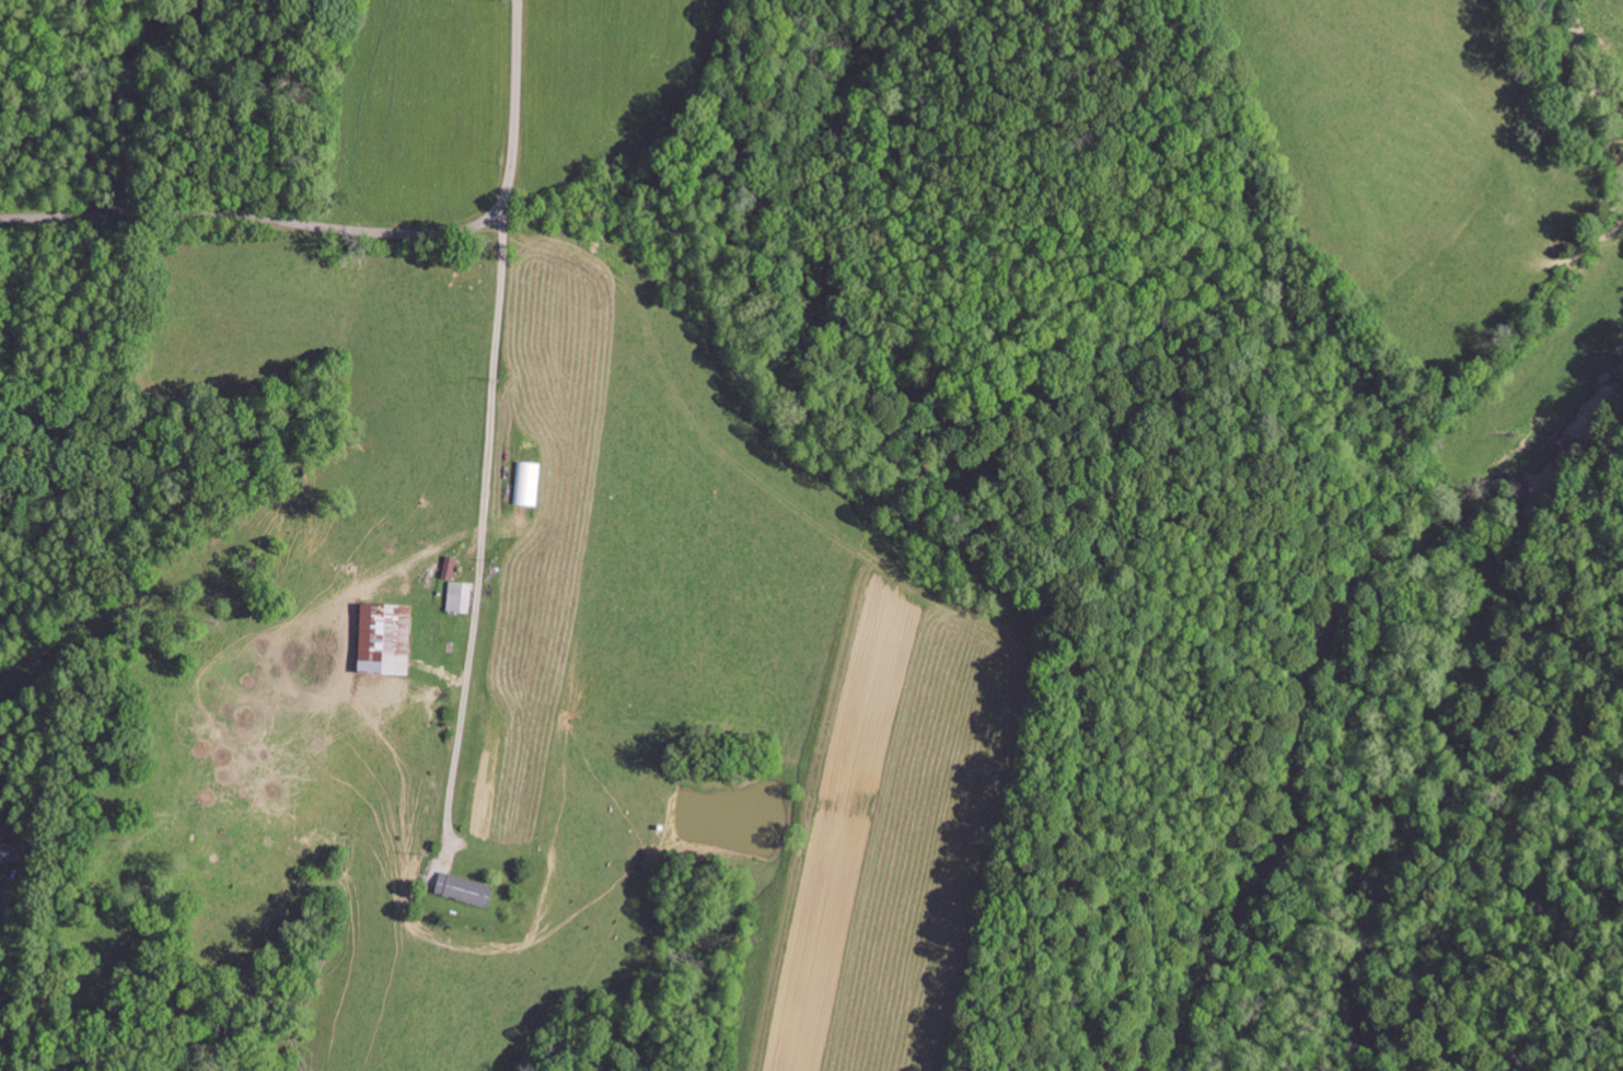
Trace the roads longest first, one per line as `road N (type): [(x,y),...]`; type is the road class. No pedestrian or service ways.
road 1 (residential): [(0,217),(196,205),(333,230),(419,235),(465,228),(496,201),(505,181),(515,0)]
road 2 (residential): [(465,228),(444,792)]
road 3 (residential): [(0,304),(98,418),(163,543)]

